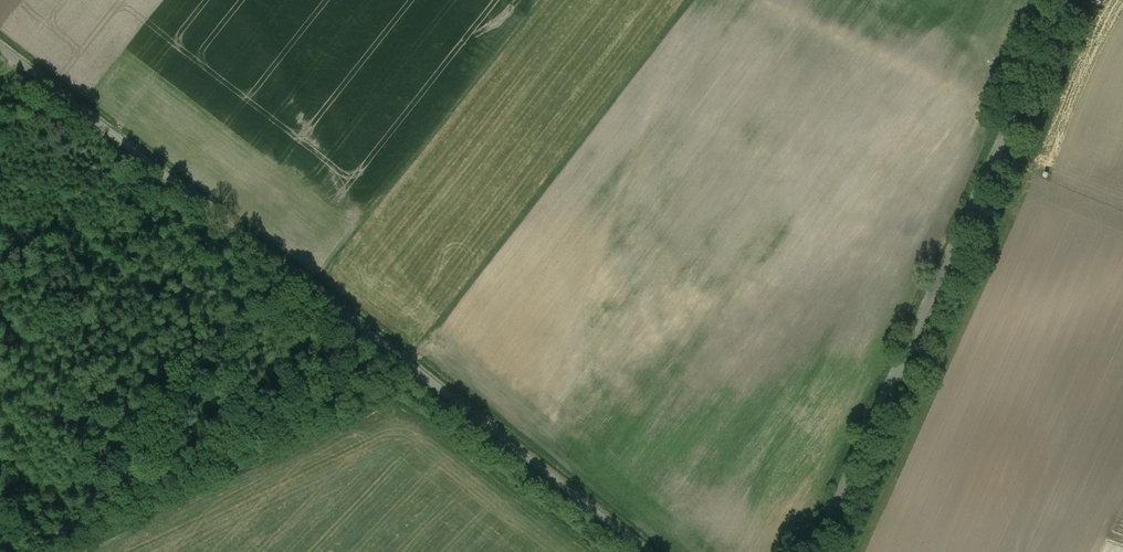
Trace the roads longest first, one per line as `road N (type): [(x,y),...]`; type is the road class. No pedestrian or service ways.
road 1 (unclassified): [(0,47),(646,551)]
road 2 (unclassified): [(1065,0),(814,551)]

